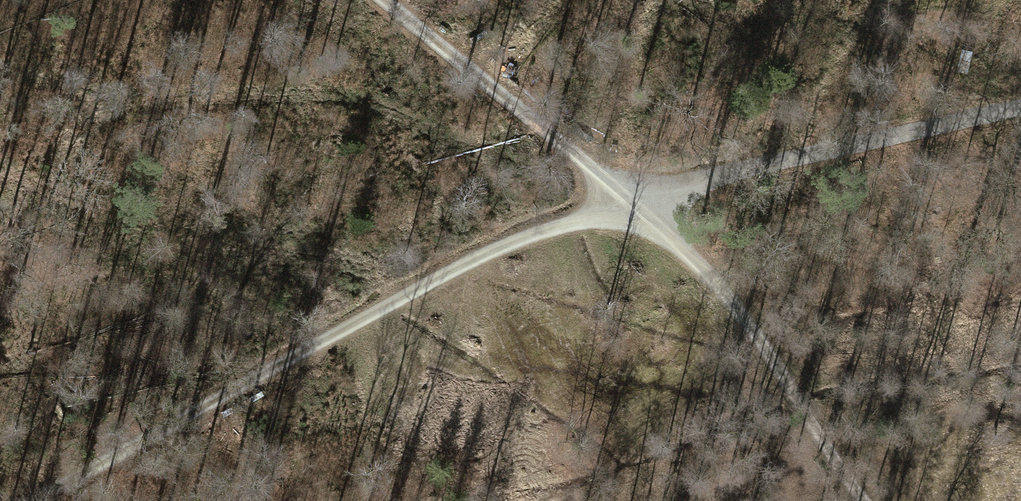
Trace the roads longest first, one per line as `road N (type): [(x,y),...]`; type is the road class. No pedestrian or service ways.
road 1 (track): [(34,500),(443,276),(592,209),(641,202)]
road 2 (track): [(1020,109),(755,166),(641,202)]
road 3 (track): [(866,500),(730,301),(641,202)]
road 4 (track): [(641,202),(381,0)]

